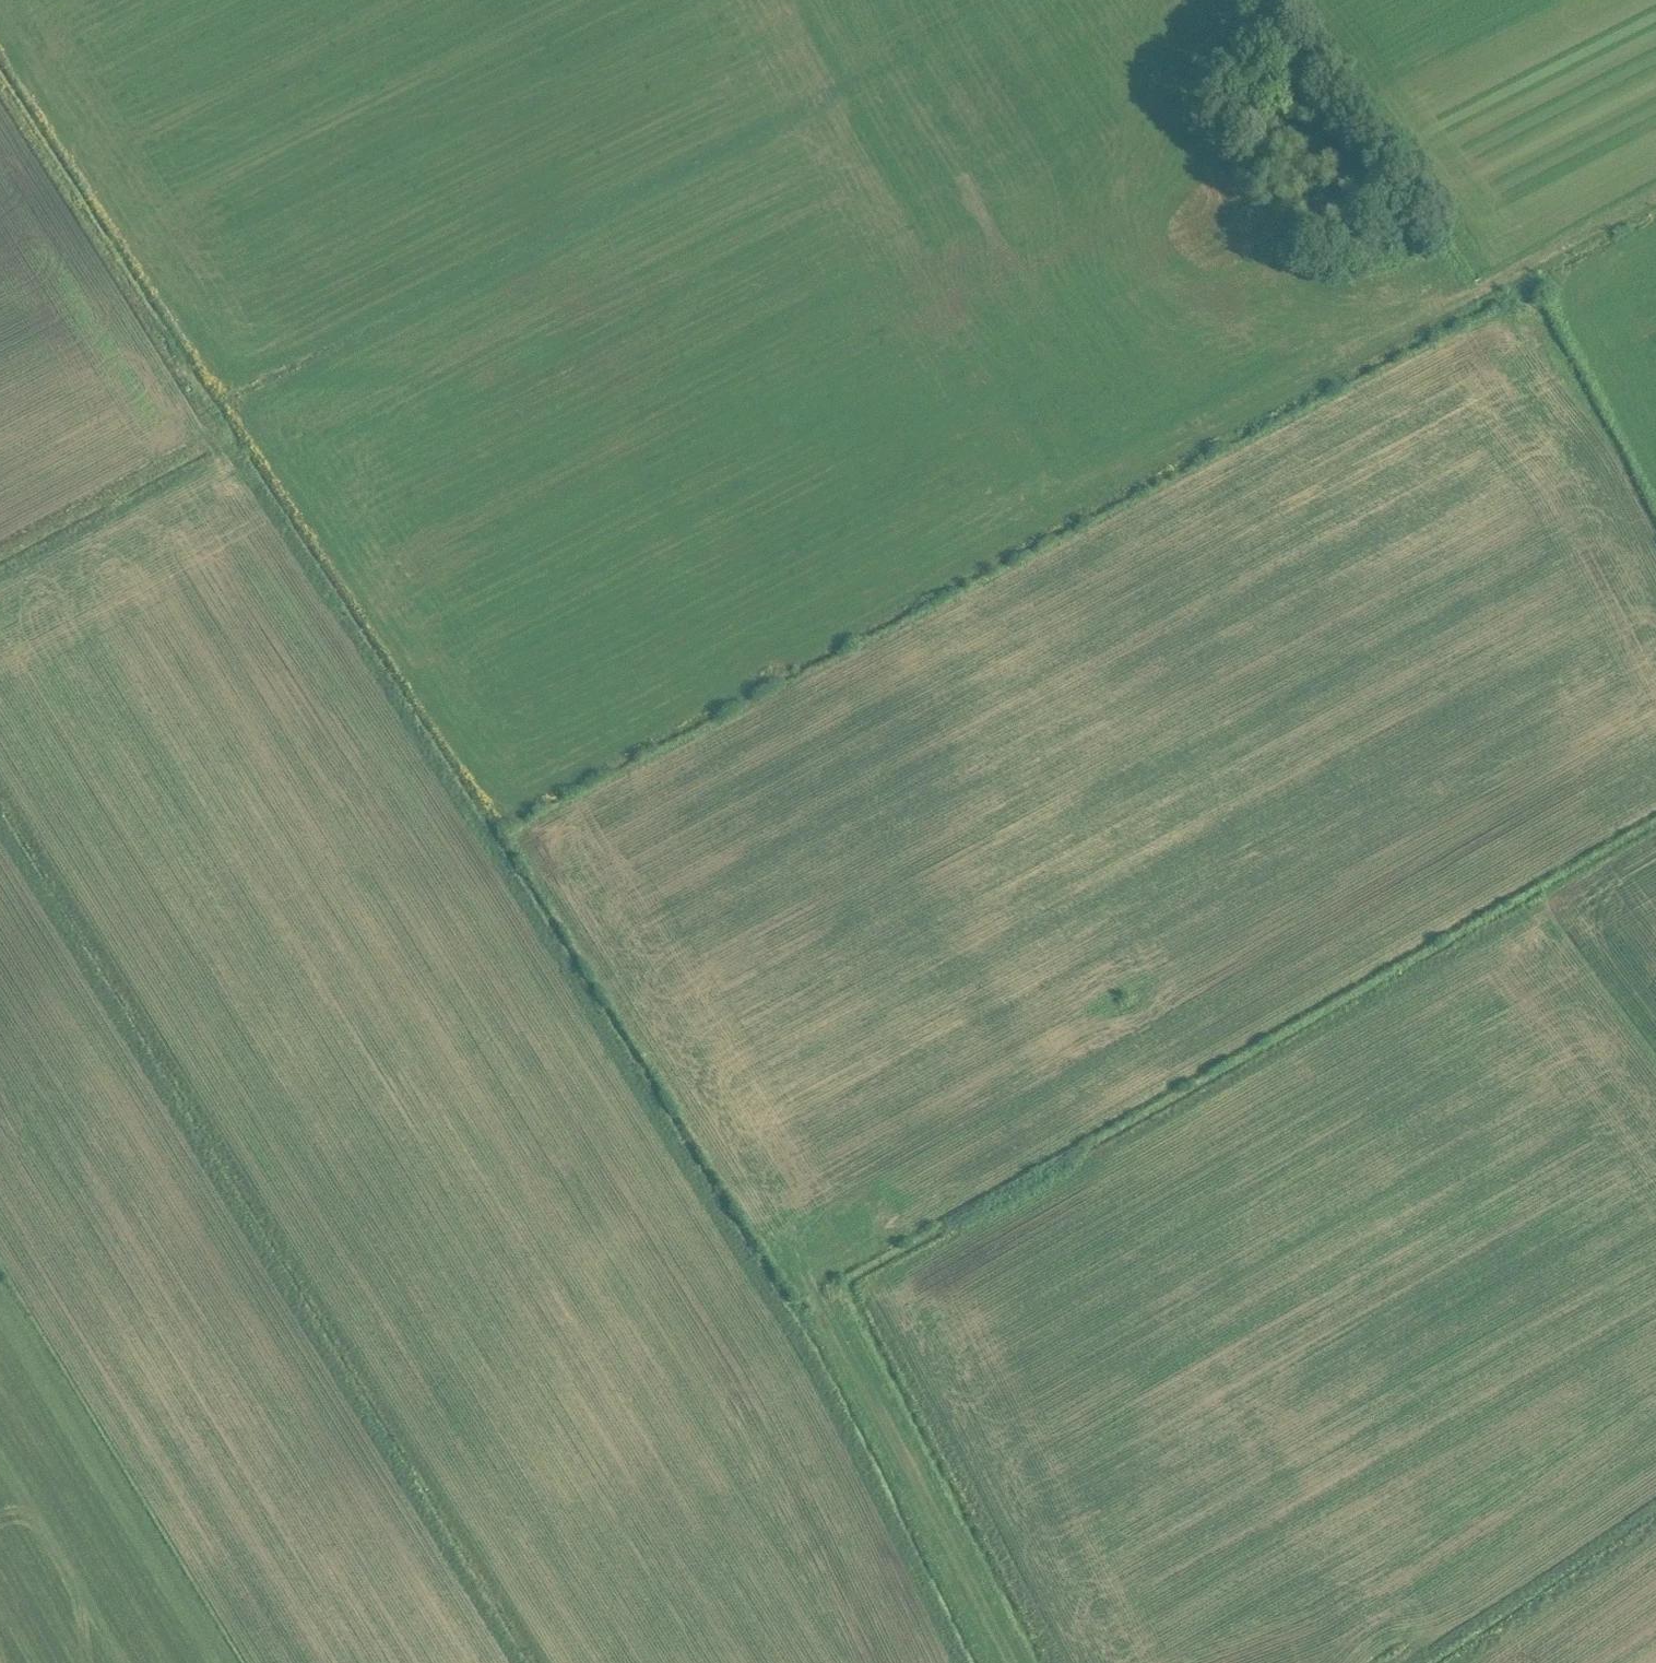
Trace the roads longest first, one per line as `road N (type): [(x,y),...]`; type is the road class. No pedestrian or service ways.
road 1 (track): [(813,1294),(867,1373),(1014,1662)]

